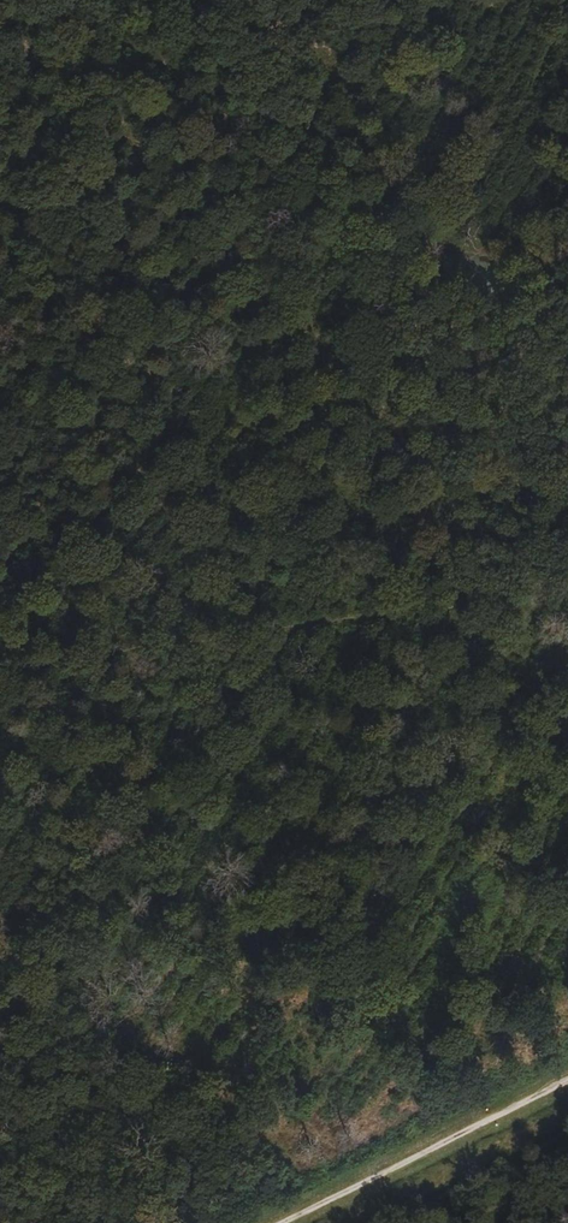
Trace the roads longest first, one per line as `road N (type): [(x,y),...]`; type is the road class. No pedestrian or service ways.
road 1 (track): [(567,1079),(279,1222)]

